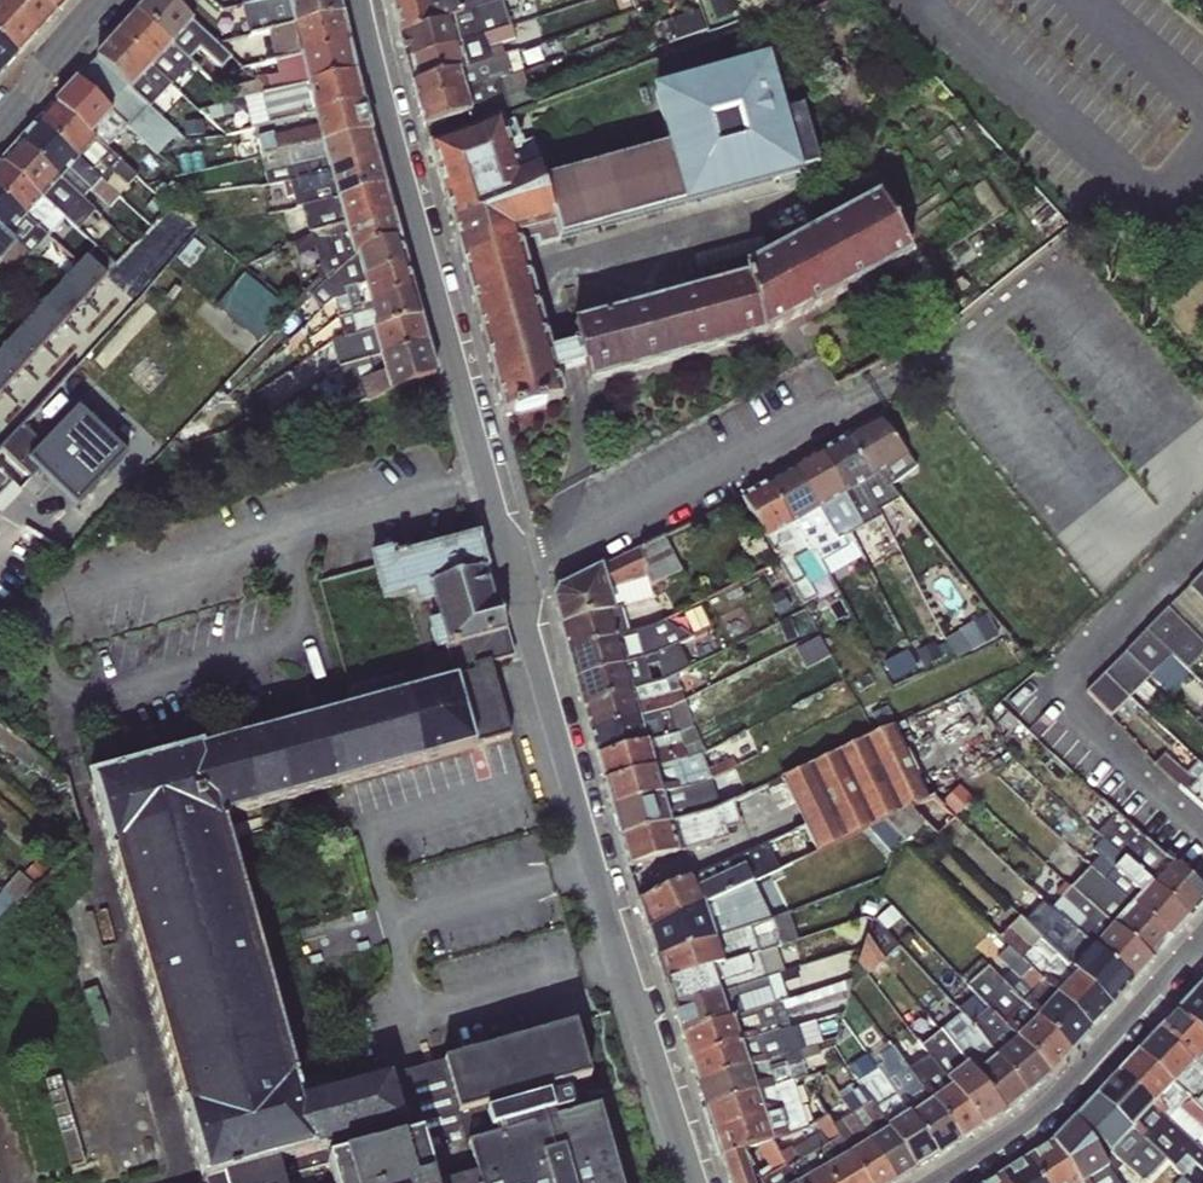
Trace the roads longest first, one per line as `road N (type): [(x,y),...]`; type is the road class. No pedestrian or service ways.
road 1 (residential): [(365,0),(549,690),(698,1182)]
road 2 (residential): [(1202,928),(1052,1106),(944,1182)]
road 3 (residential): [(113,0),(0,126)]

